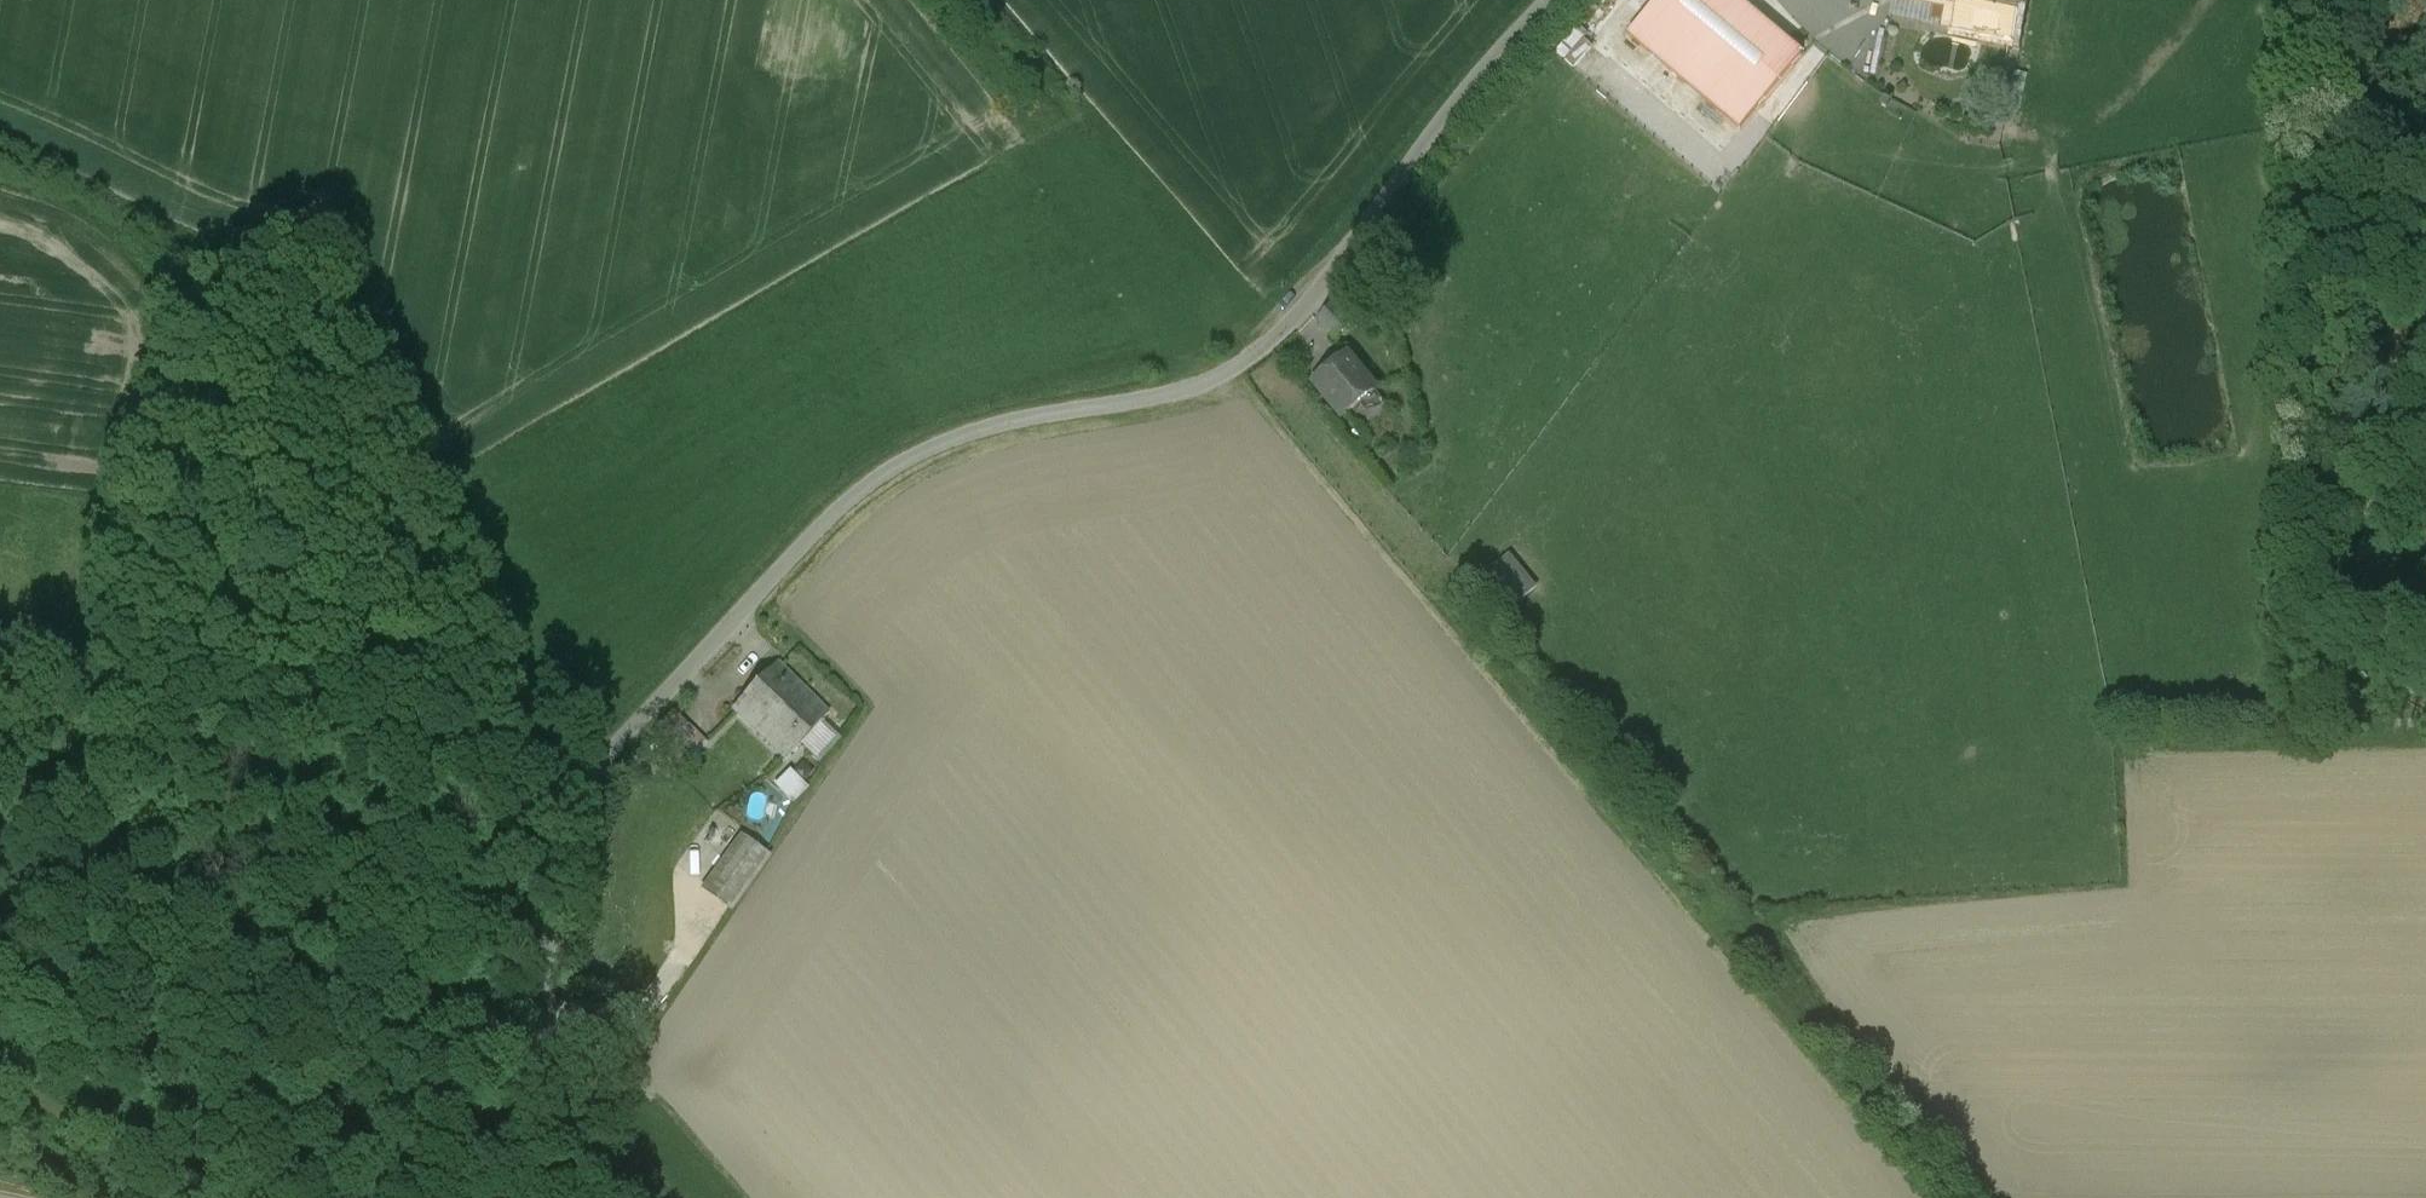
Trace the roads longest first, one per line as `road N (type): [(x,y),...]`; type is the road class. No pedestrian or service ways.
road 1 (unclassified): [(494,1197),(587,794),(637,725),(869,487),(980,435),(1192,395),(1287,336),(1438,122),(1554,0)]

